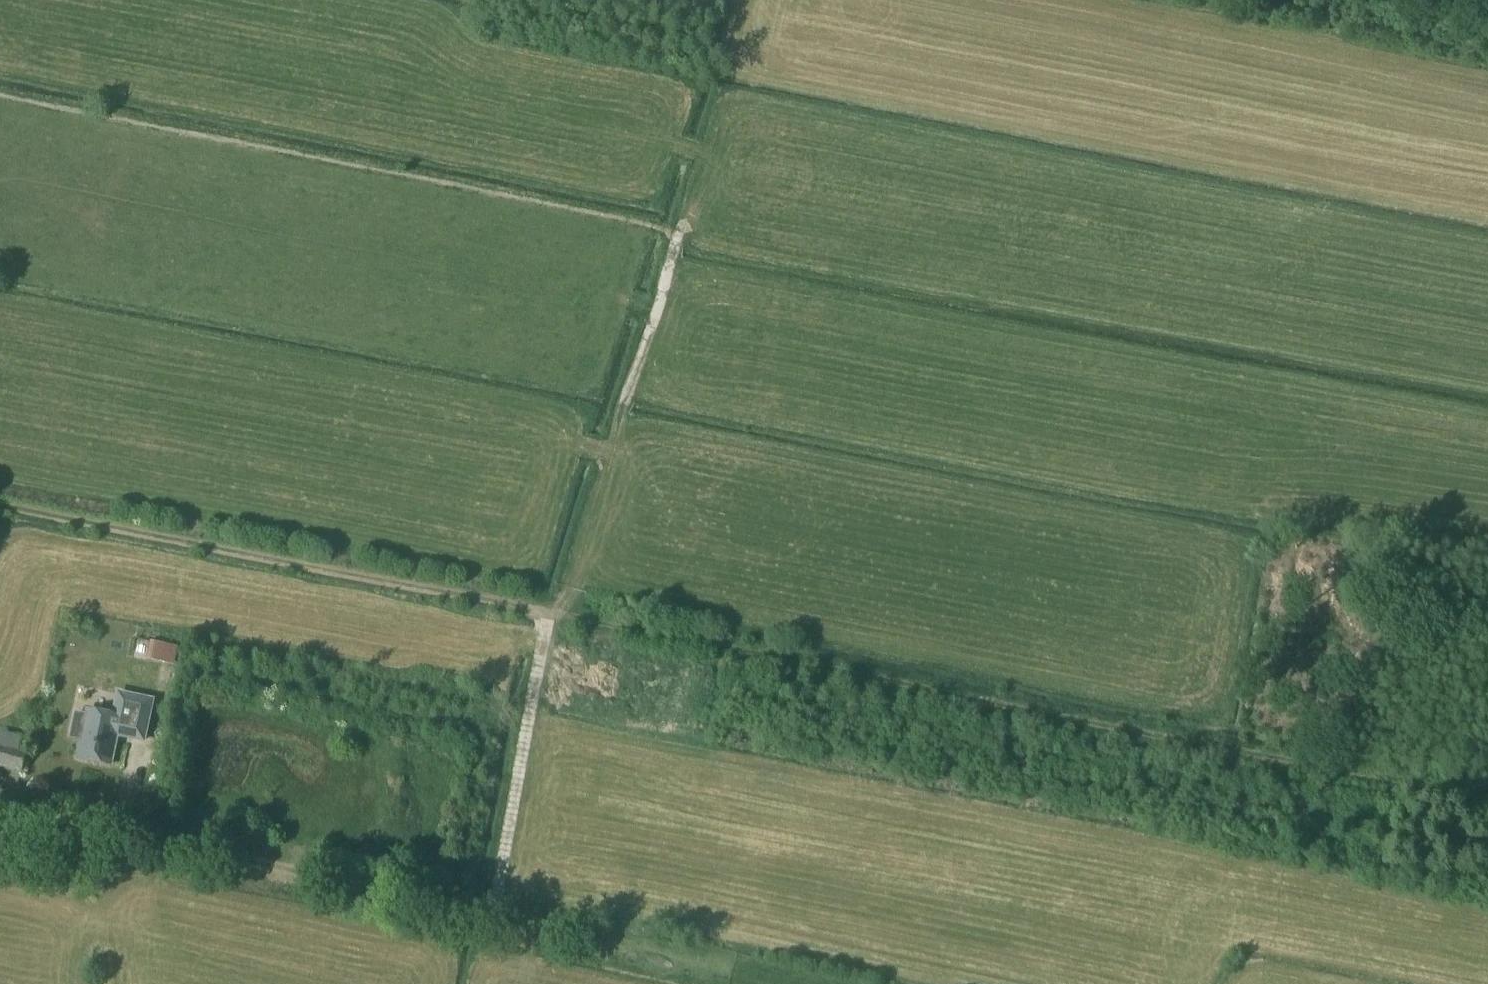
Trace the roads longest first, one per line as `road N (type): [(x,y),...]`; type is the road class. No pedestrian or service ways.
road 1 (unclassified): [(340,889),(0,803)]

